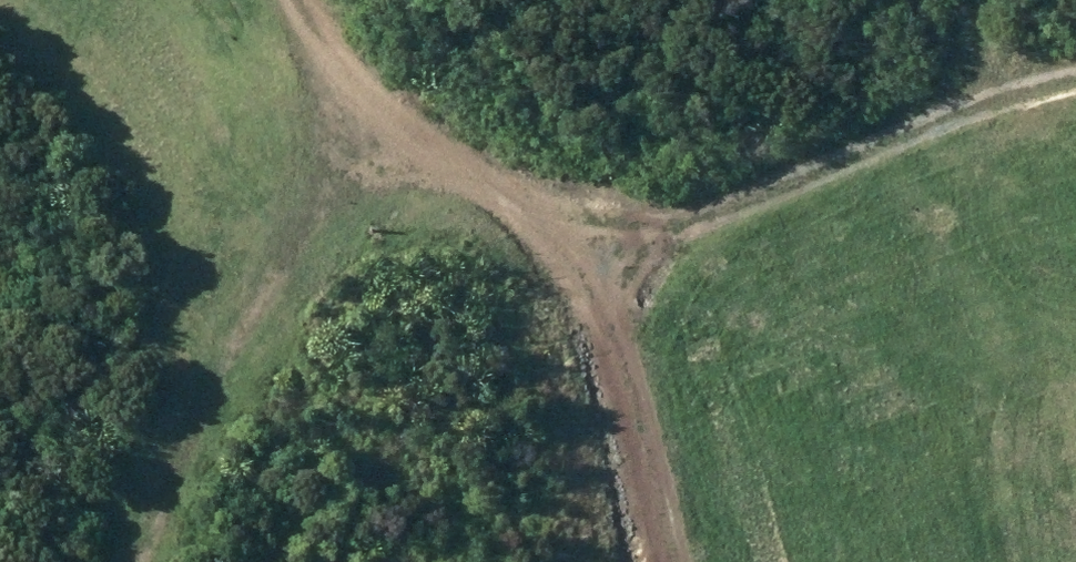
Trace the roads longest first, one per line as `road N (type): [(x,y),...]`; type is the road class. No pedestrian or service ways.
road 1 (track): [(616,286),(1075,97)]
road 2 (track): [(132,561),(227,350),(379,167)]
road 3 (track): [(303,0),(379,167),(457,168),(563,211),(616,286)]
road 4 (track): [(616,286),(715,561)]

